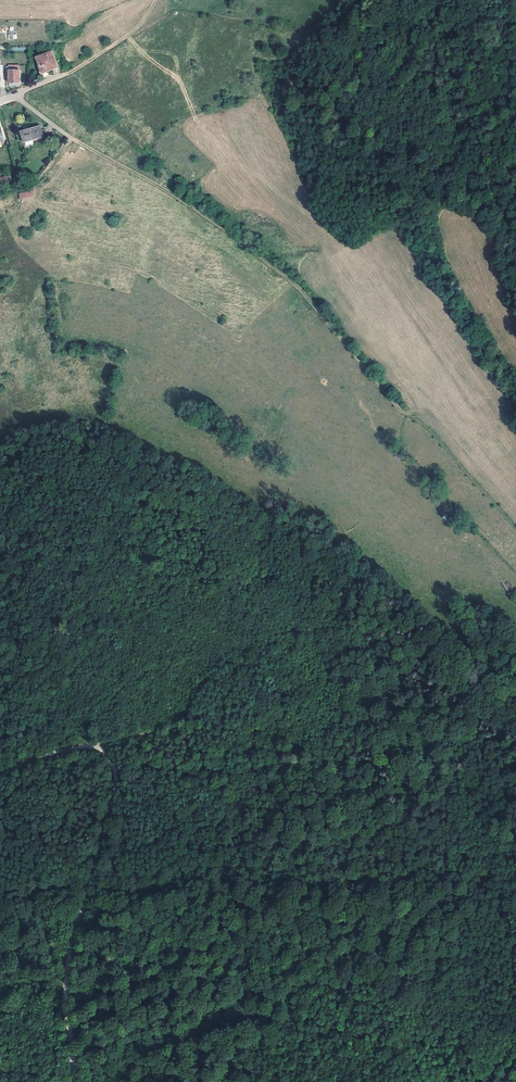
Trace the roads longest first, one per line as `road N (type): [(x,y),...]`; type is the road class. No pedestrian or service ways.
road 1 (track): [(515,528),(427,426),(400,412),(280,267),(200,210),(70,138)]
road 2 (track): [(101,750),(111,741),(216,724),(276,735),(345,770),(493,867),(515,891)]
road 3 (track): [(0,774),(87,747),(101,750),(115,771),(65,994)]

